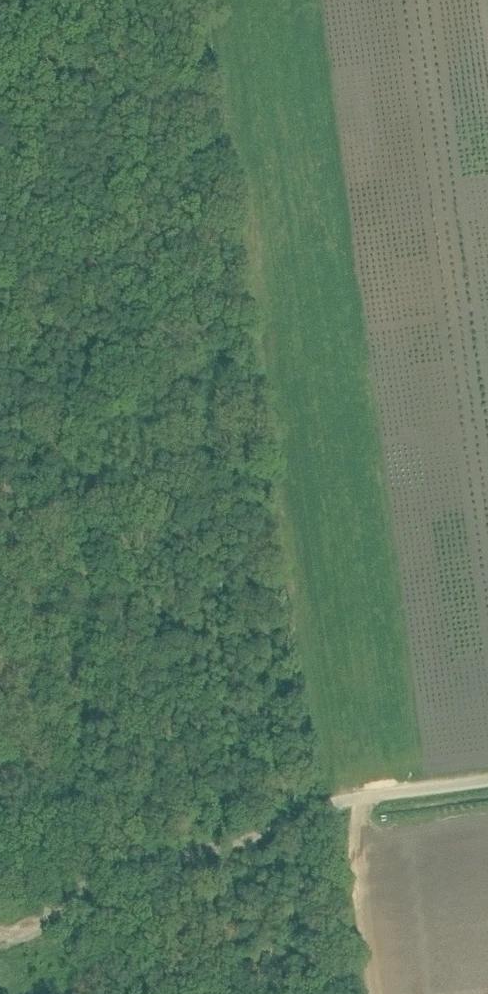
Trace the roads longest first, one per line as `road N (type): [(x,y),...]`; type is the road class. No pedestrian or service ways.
road 1 (track): [(31,921),(121,874),(272,835),(330,807)]
road 2 (track): [(201,0),(223,220)]
road 3 (unclassified): [(330,807),(487,782)]

